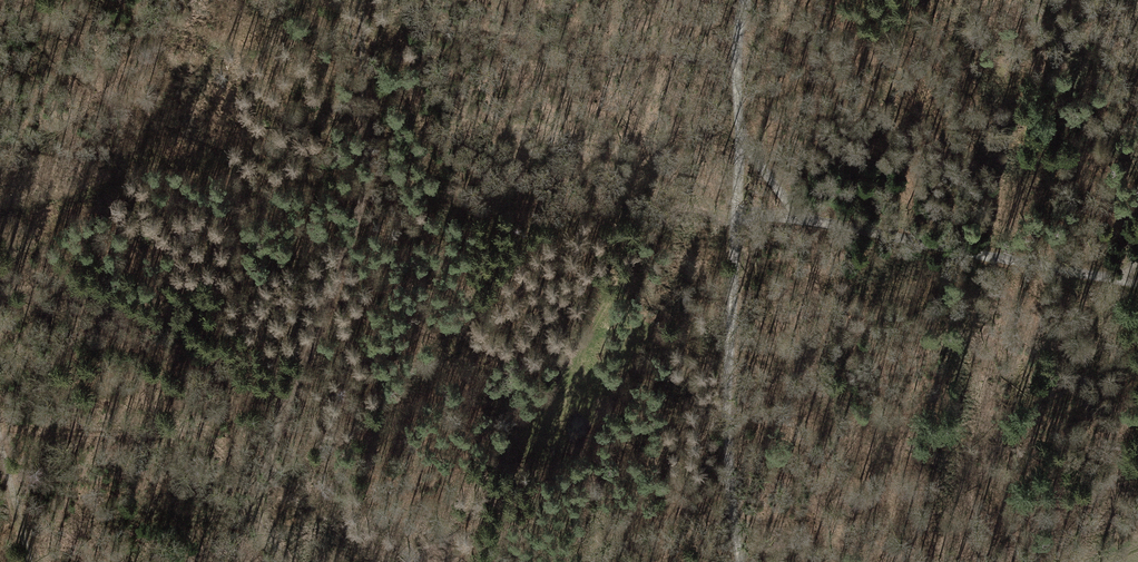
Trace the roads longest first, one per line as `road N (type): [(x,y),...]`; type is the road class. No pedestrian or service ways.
road 1 (track): [(363,0),(363,196),(263,475),(261,509),(274,549),(288,561)]
road 2 (track): [(745,0),(726,422),(741,561)]
road 3 (track): [(1137,283),(805,218),(736,218)]
road 4 (track): [(0,434),(27,561)]

